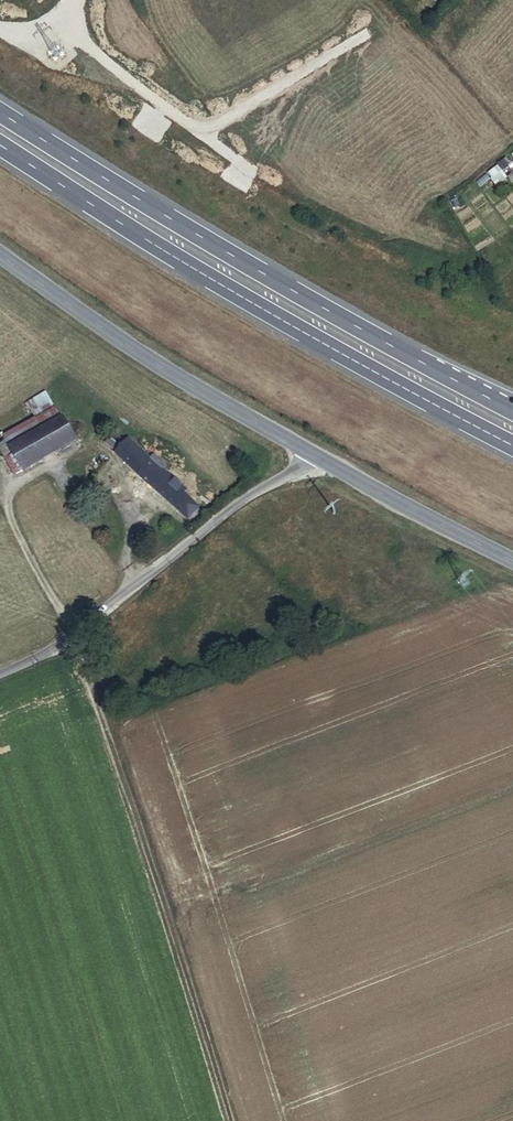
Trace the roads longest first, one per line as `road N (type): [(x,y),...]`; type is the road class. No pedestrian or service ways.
road 1 (motorway): [(0,144),(264,309),(512,446)]
road 2 (motorway): [(512,411),(265,276),(0,112)]
road 3 (unclassified): [(322,459),(238,503),(47,653),(0,672)]
road 4 (tertiary): [(322,459),(187,382),(0,255)]
road 5 (tertiary): [(512,560),(322,459)]

